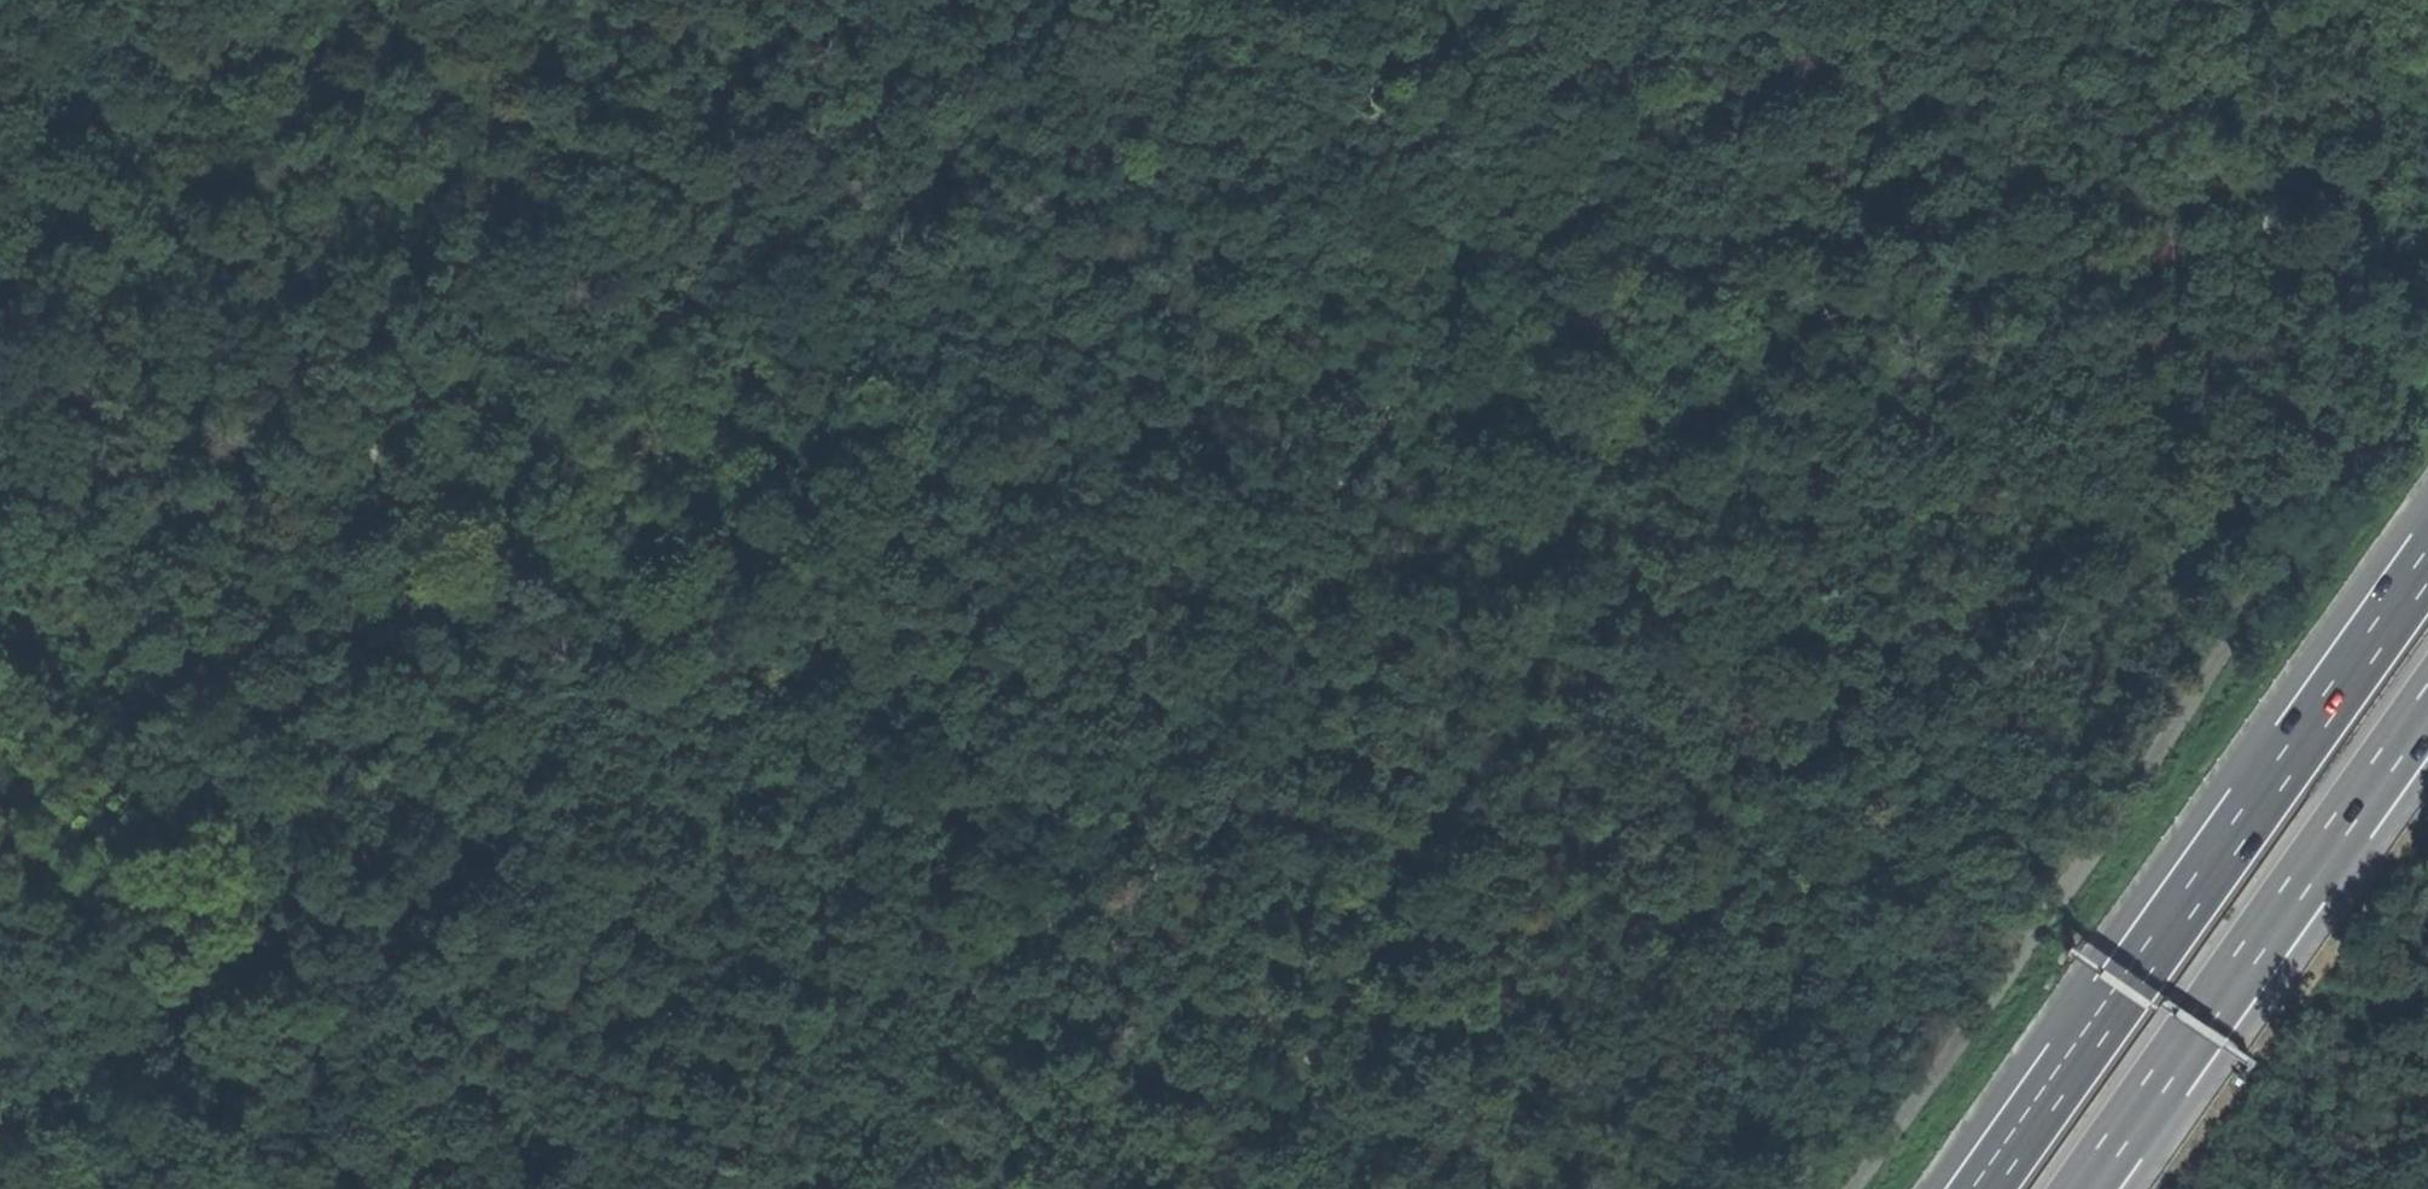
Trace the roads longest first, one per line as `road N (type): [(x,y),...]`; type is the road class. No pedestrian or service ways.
road 1 (trunk): [(2427,564),(1982,1188)]
road 2 (trunk): [(2078,1188),(2427,701)]

